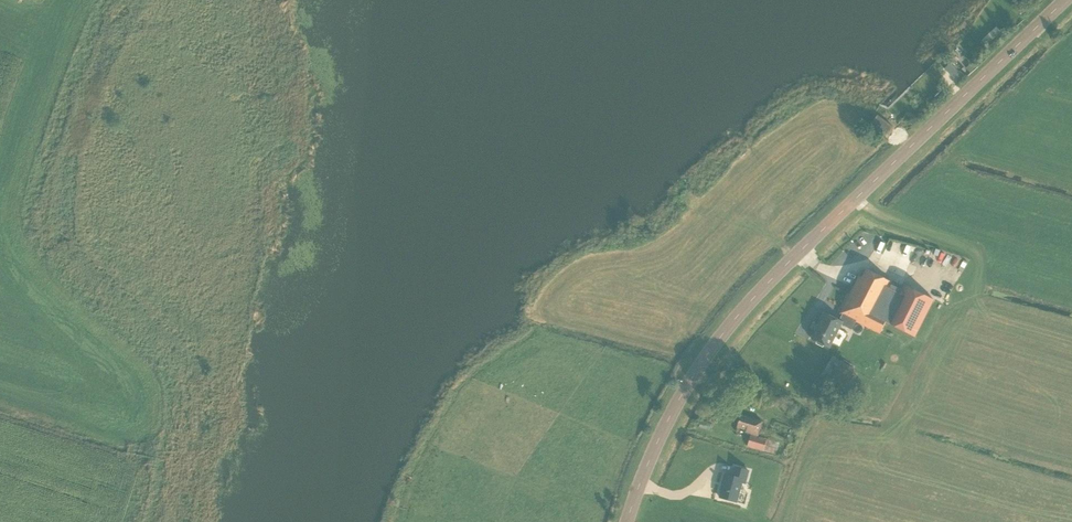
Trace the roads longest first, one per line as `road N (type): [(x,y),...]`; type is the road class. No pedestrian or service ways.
road 1 (tertiary): [(1065,0),(721,335),(661,434),(628,521)]

